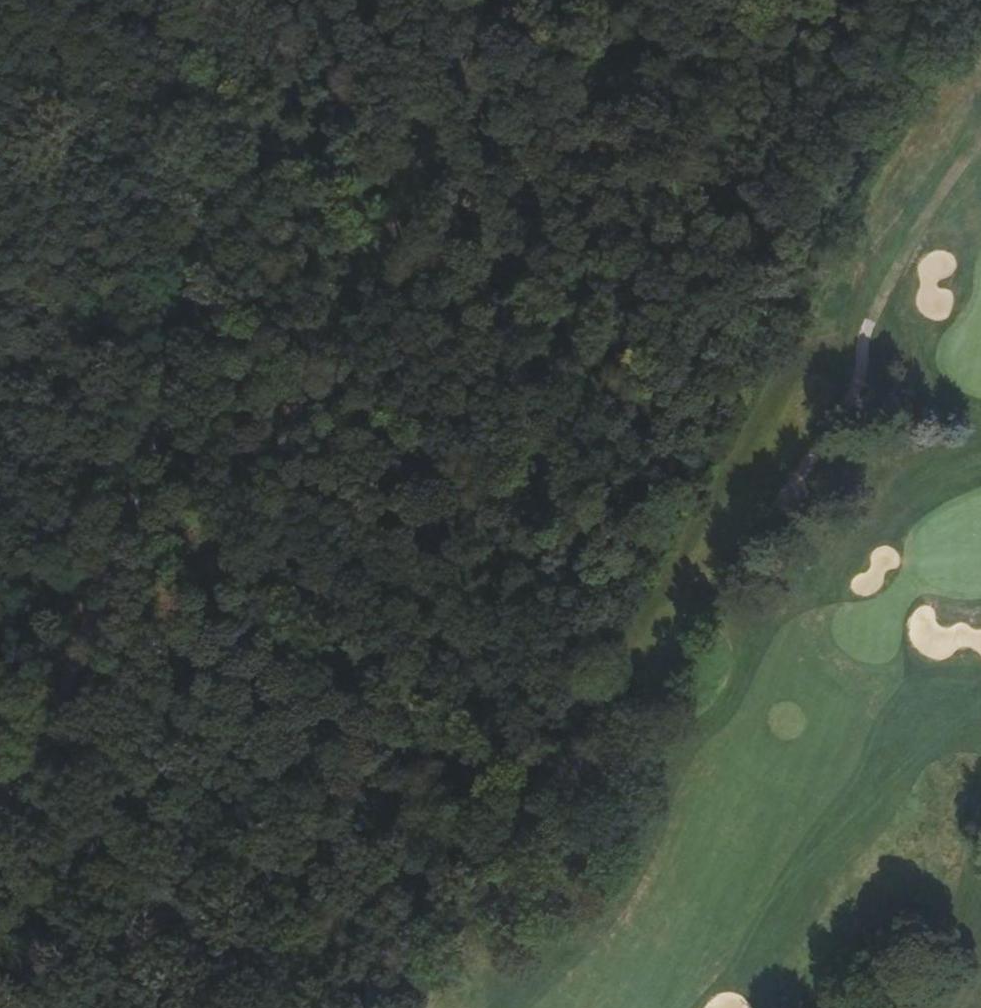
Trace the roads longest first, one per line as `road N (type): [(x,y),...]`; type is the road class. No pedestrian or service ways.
road 1 (track): [(0,818),(110,587),(180,387),(207,269),(241,0)]

